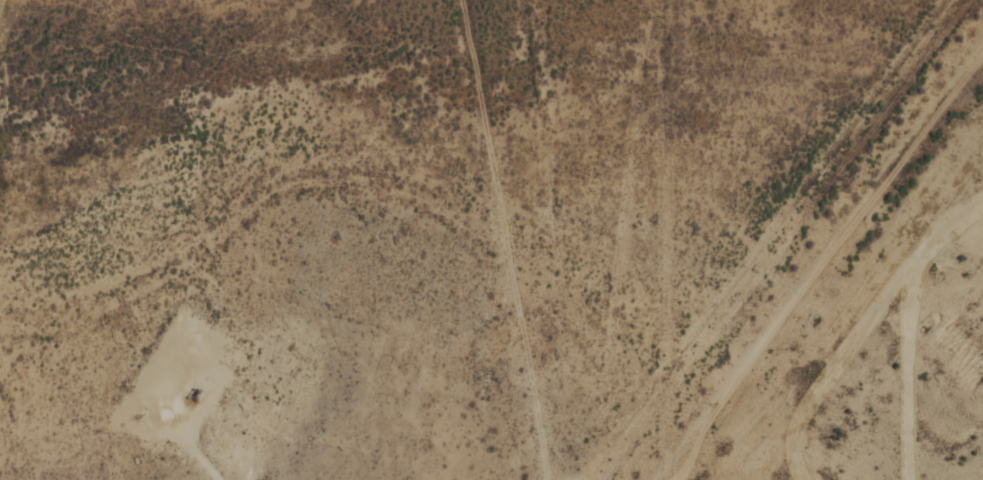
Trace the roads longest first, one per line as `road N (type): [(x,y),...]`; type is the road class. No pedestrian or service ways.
road 1 (residential): [(581,479),(619,465),(971,0)]

